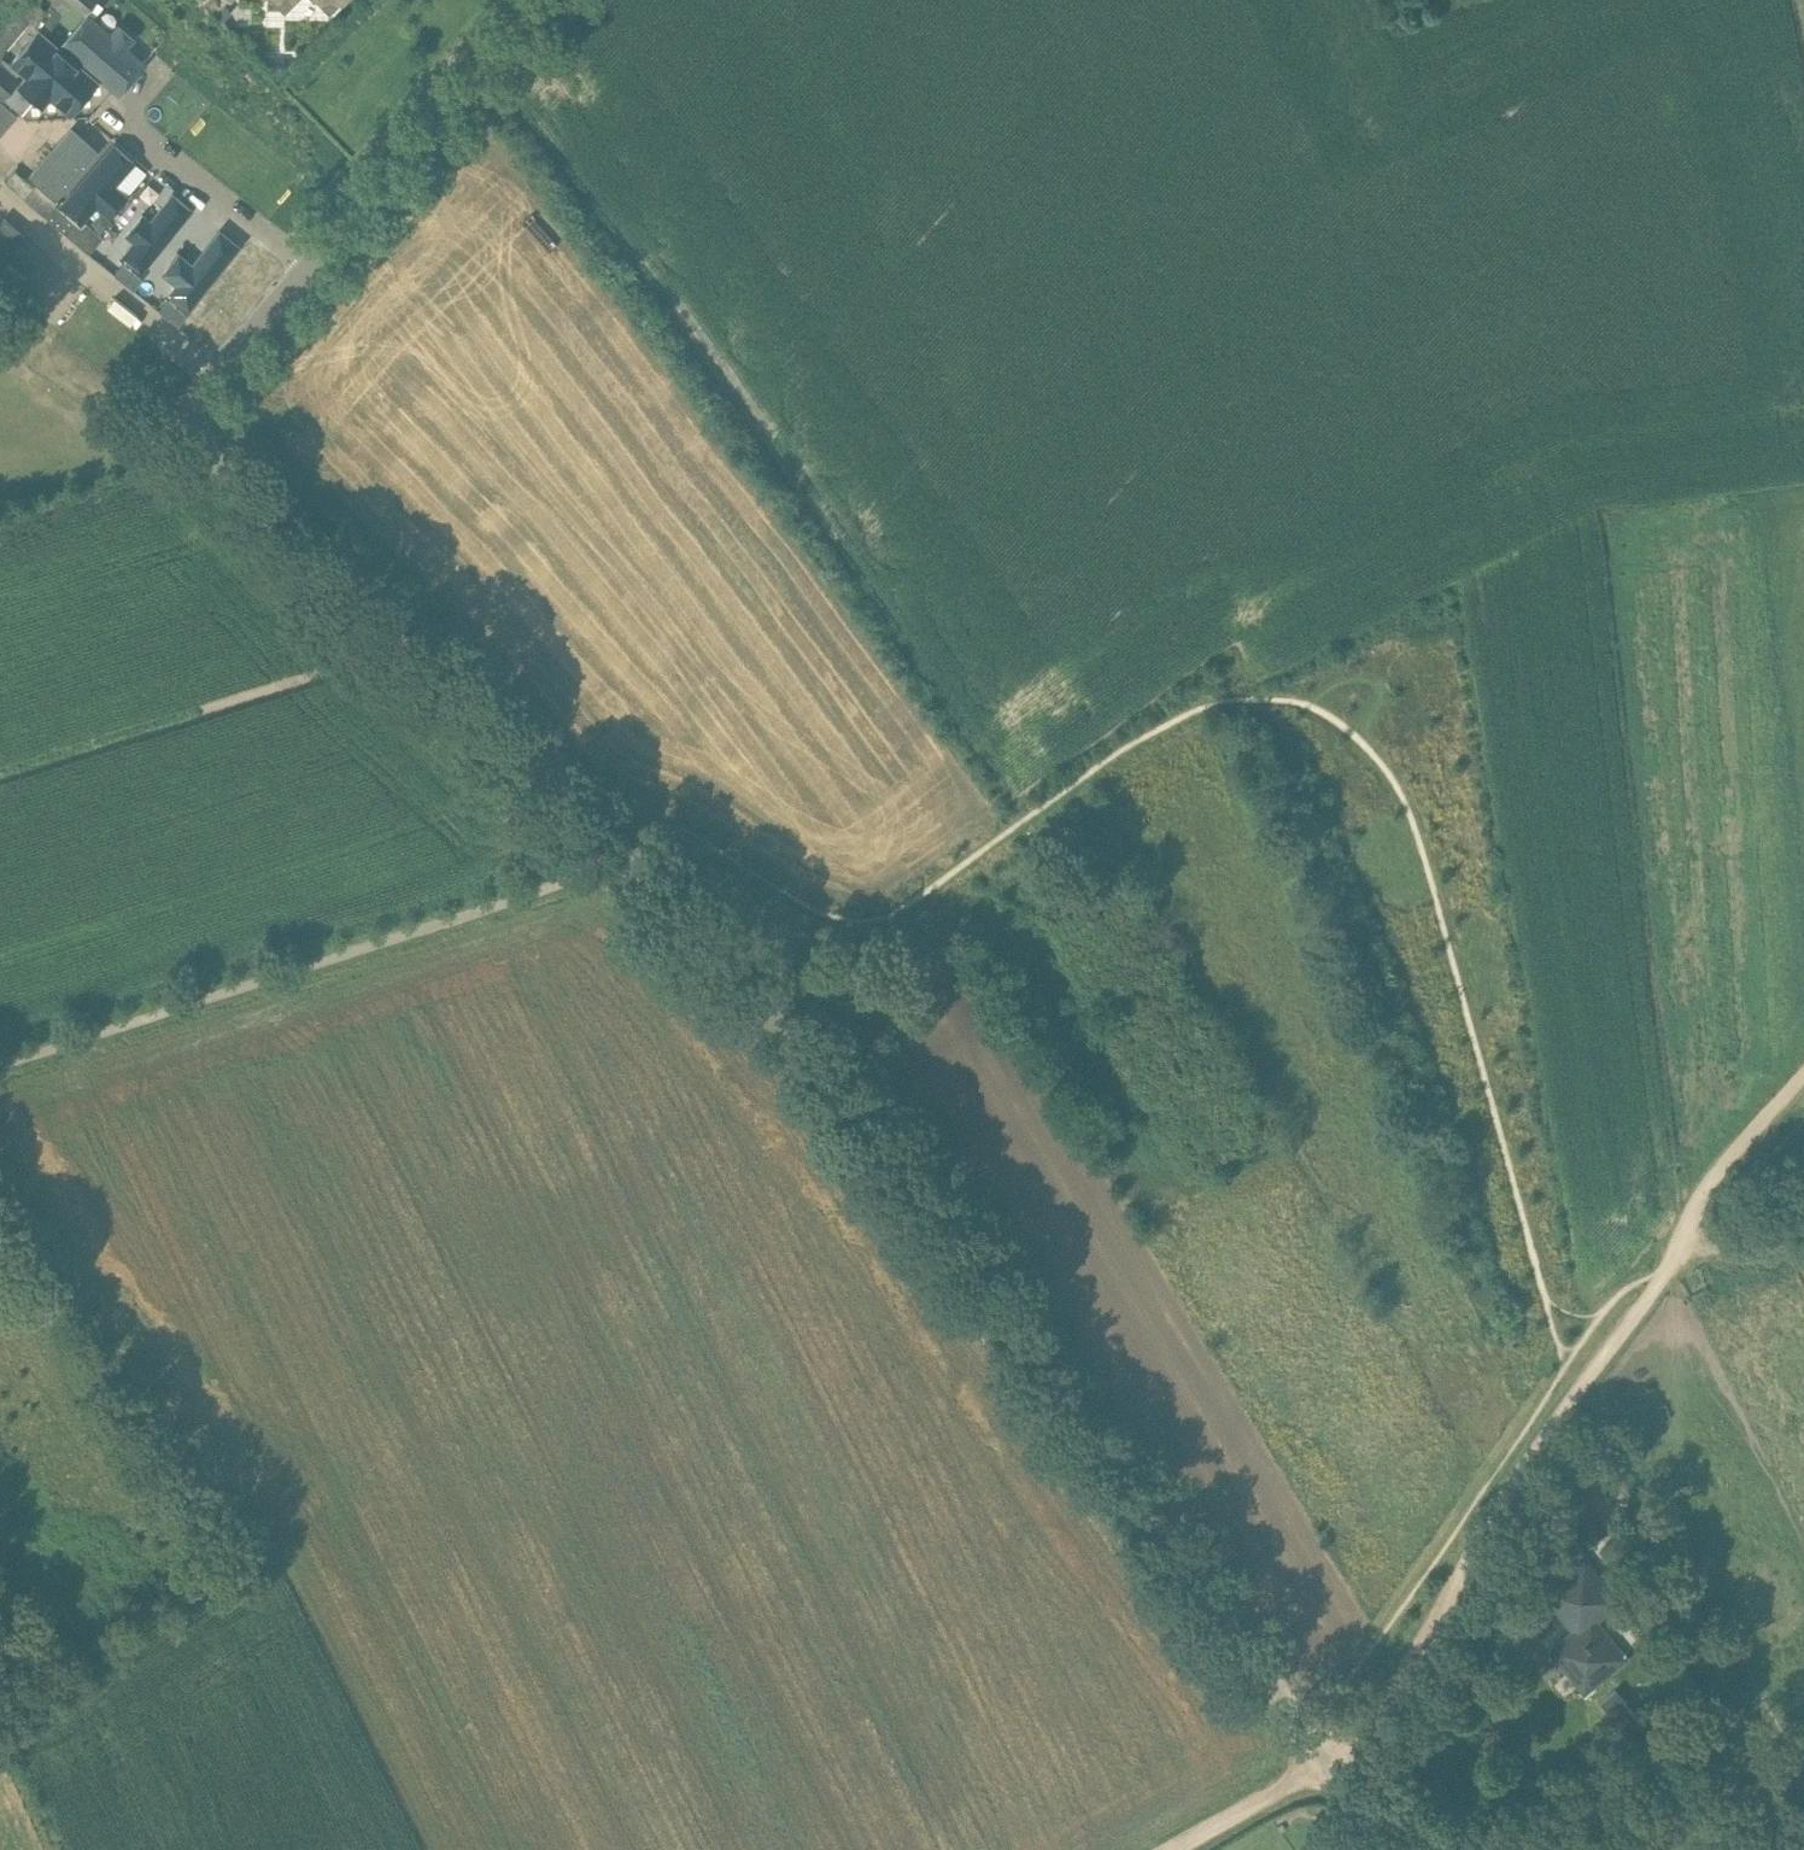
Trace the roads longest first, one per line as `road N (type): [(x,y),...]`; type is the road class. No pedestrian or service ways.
road 1 (unclassified): [(1395,1849),(865,1104),(768,997),(209,452),(201,401),(213,375),(542,0)]
road 2 (track): [(1167,1849),(1326,1747),(1661,1277)]
road 3 (track): [(1686,1235),(1803,1078)]

